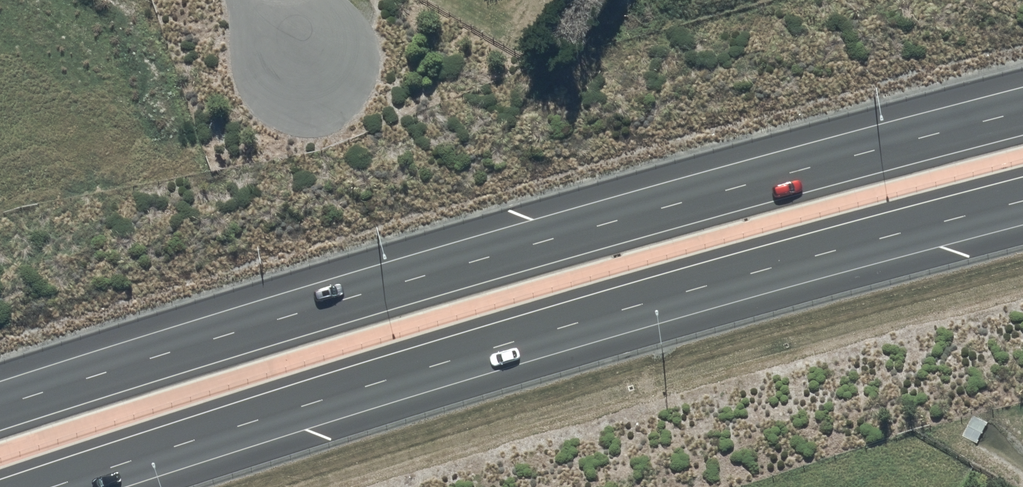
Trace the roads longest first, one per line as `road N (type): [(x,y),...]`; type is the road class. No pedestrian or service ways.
road 1 (motorway): [(0,408),(437,273),(1022,111)]
road 2 (motorway): [(1022,201),(396,374),(52,486)]

